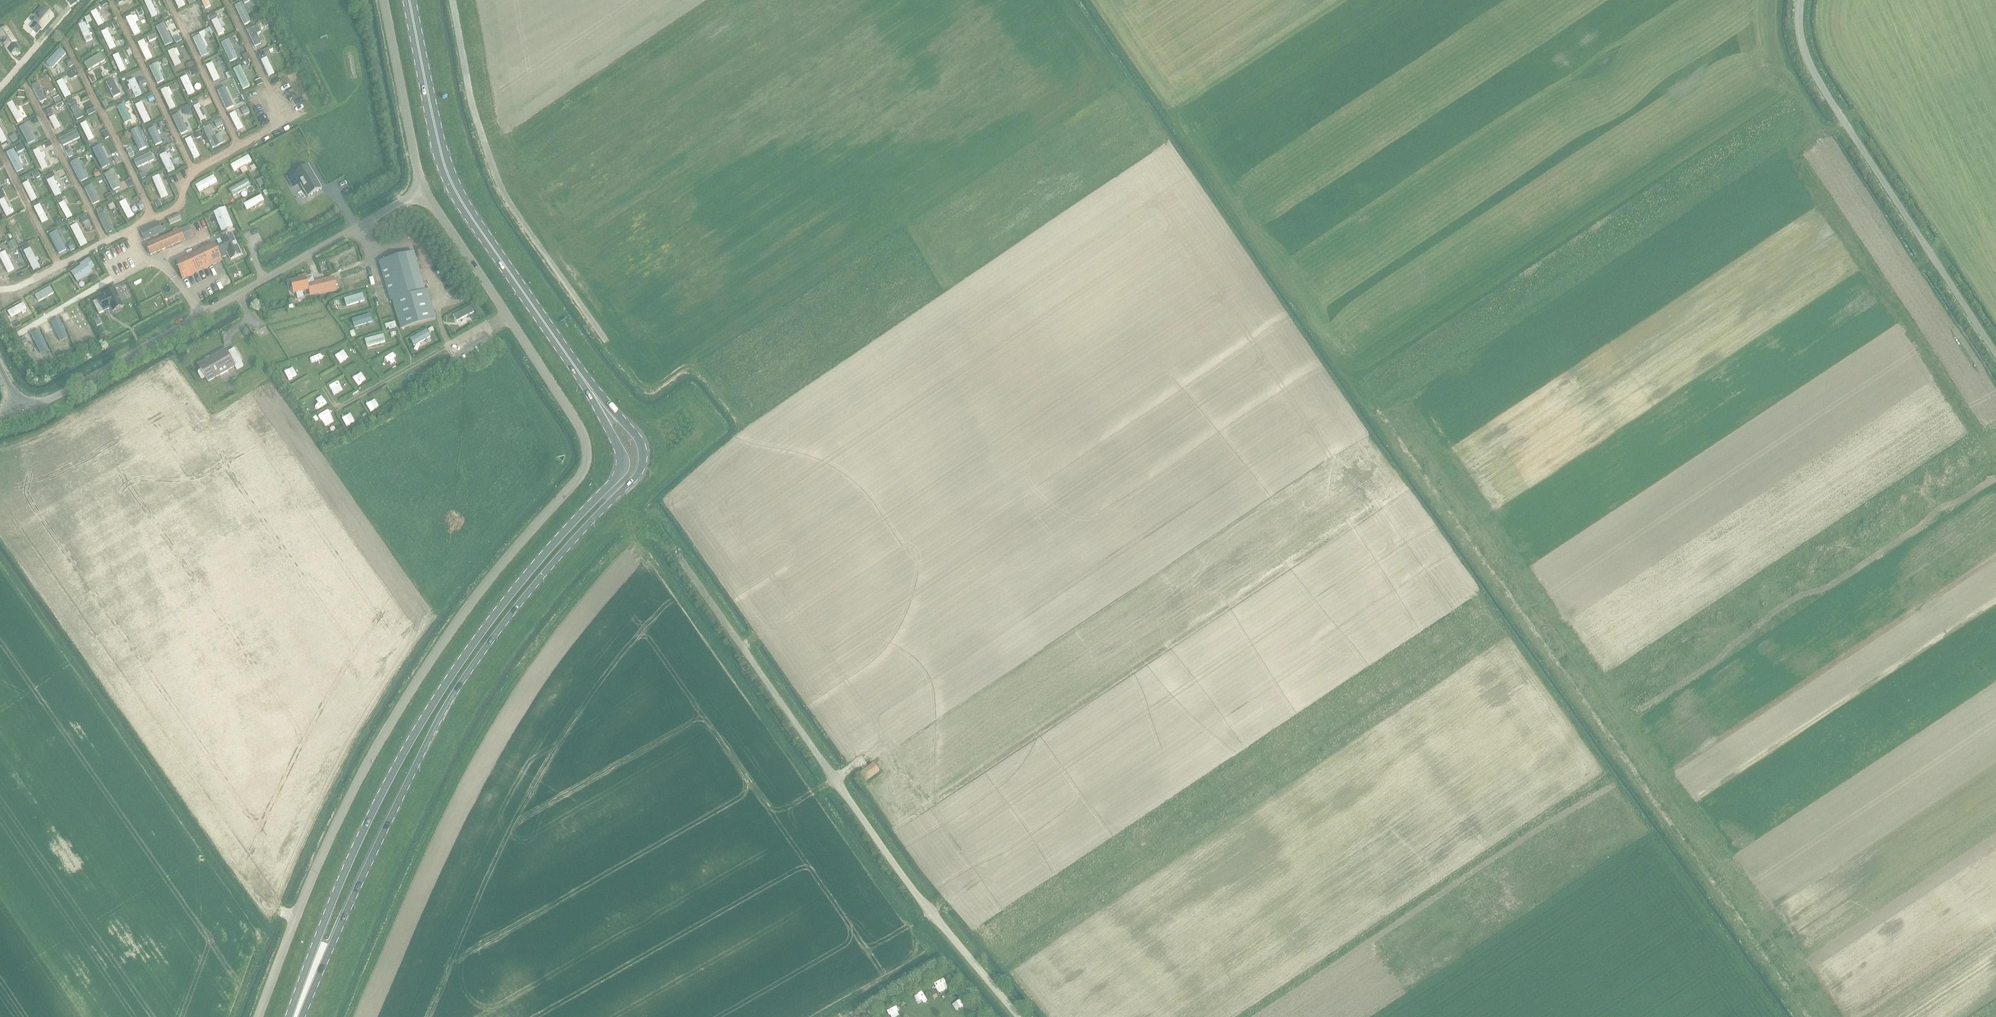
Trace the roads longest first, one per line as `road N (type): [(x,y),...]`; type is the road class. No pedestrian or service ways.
road 1 (unclassified): [(422,189),(575,419),(586,459),(449,634),(385,732),(332,830),(261,1016)]
road 2 (primary): [(302,1016),(445,707),(544,573),(642,465),(637,437),(585,381)]
road 3 (primary): [(585,381),(622,457),(619,473),(507,598),(425,712),(357,842),(289,1016)]
road 4 (unclassified): [(1018,1016),(932,916),(679,555)]
road 5 (unclassified): [(422,189),(21,412)]
road 6 (primary): [(409,0),(449,177),(585,381)]
road 7 (unclassified): [(1995,355),(1815,75),(1799,27),(1801,0)]
road 8 (unclassified): [(453,0),(476,119),(506,197),(605,340)]
road 9 (unclassified): [(383,0),(422,189)]
road 10 (track): [(324,387),(337,408),(442,348),(455,349)]

